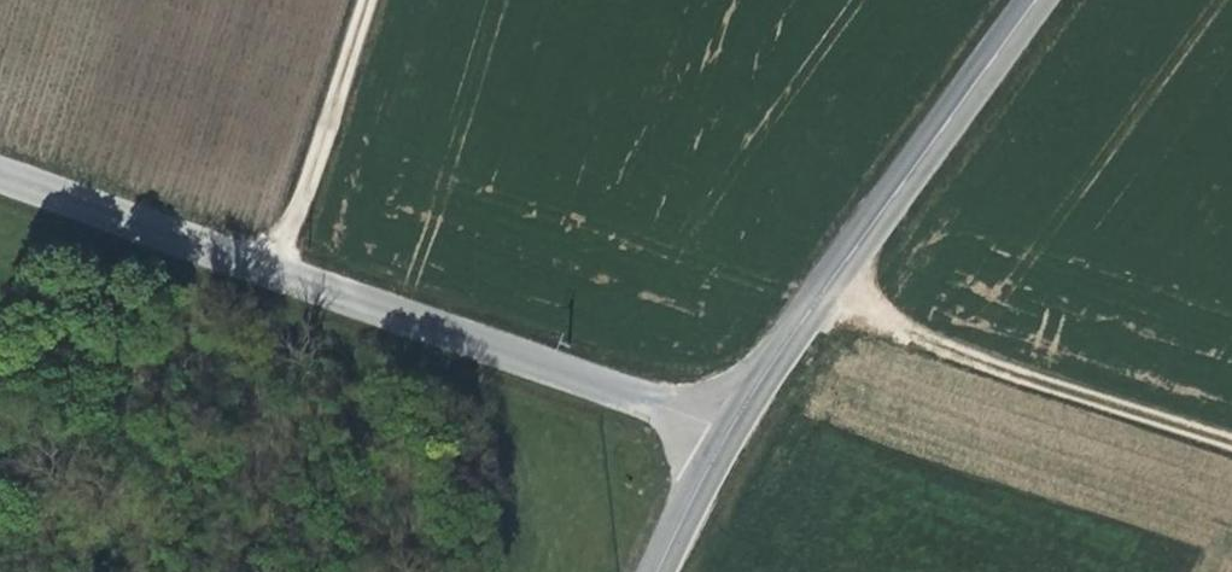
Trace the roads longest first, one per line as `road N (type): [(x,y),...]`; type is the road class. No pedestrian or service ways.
road 1 (unclassified): [(0,183),(274,281),(737,427)]
road 2 (tertiary): [(737,427),(949,120),(1044,0)]
road 3 (track): [(1231,446),(815,311)]
road 4 (track): [(274,281),(363,0)]
road 5 (tertiary): [(656,571),(737,427)]

